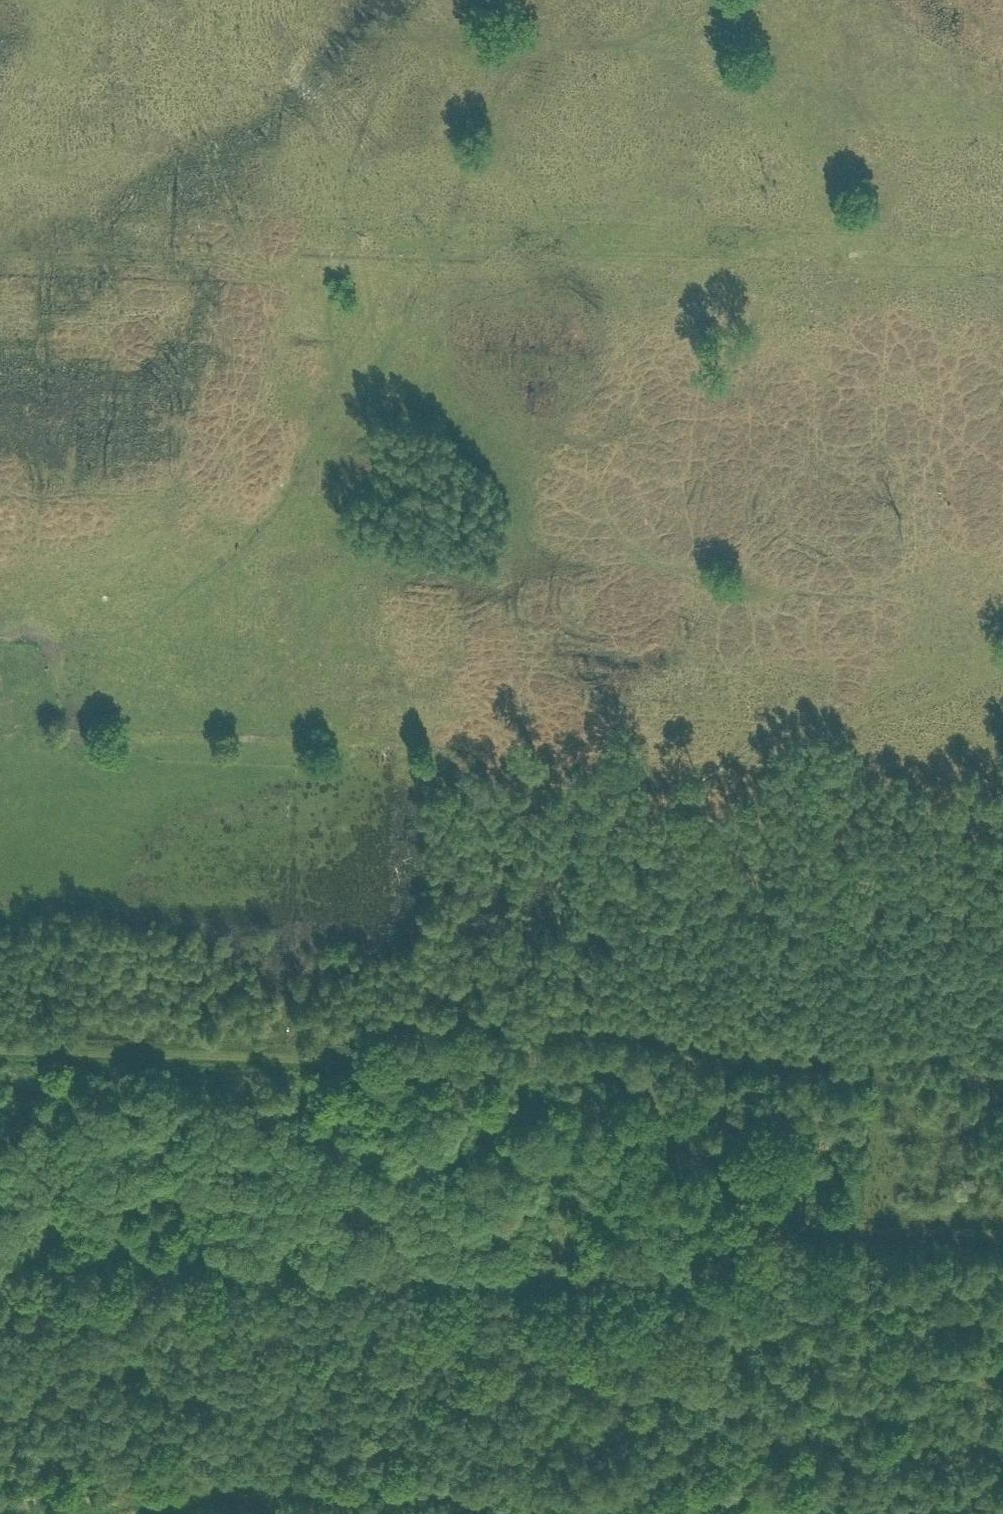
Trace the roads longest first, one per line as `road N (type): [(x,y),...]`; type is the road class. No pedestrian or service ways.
road 1 (track): [(0,1046),(617,1065),(773,1208),(1002,1224)]

